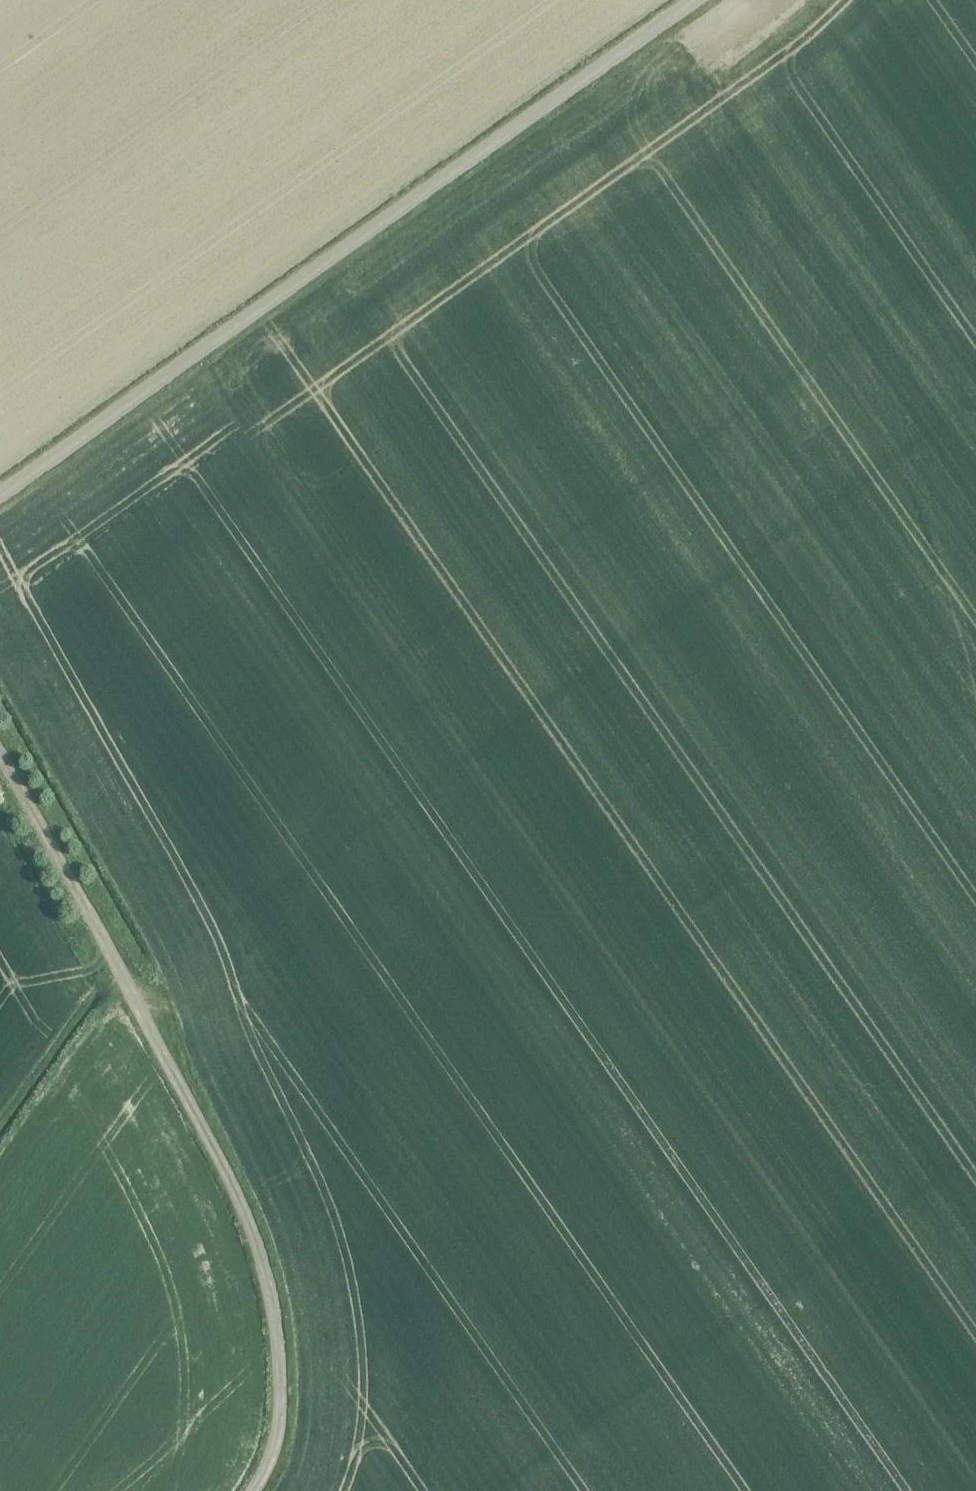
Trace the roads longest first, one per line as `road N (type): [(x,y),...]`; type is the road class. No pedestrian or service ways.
road 1 (track): [(0,755),(235,1194),(263,1265),(280,1406),(270,1461),(253,1490)]
road 2 (unclassified): [(40,466),(691,0)]

